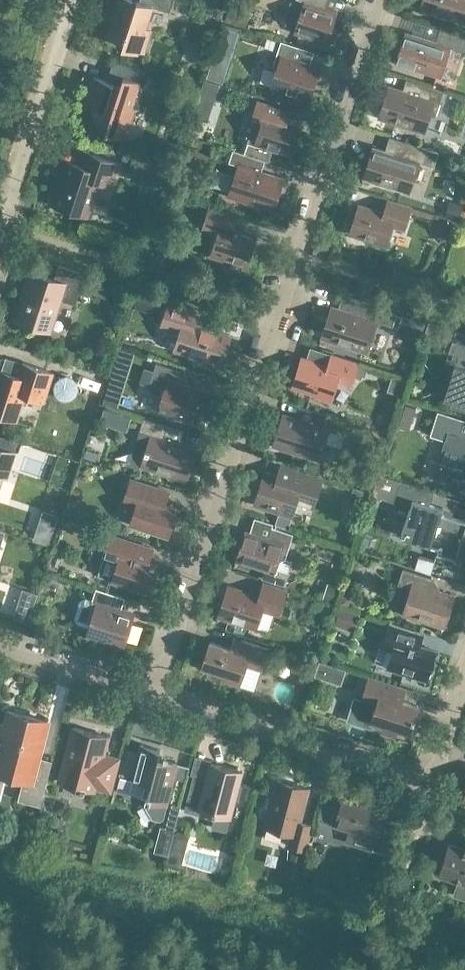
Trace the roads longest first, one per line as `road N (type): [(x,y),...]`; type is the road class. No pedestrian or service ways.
road 1 (residential): [(157,693),(381,0)]
road 2 (residential): [(157,693),(434,783)]
road 3 (residential): [(0,231),(73,0)]
road 4 (residential): [(0,640),(157,693)]

